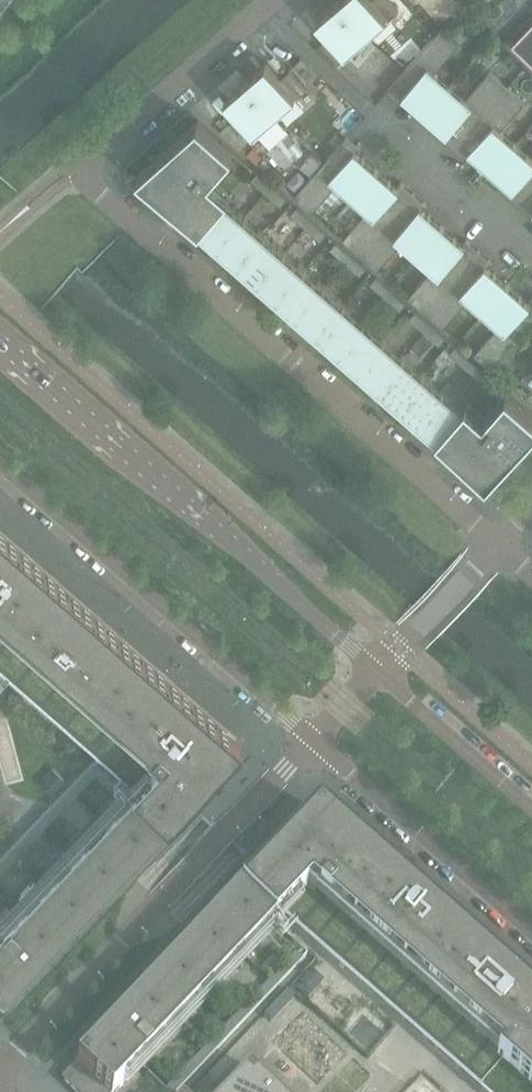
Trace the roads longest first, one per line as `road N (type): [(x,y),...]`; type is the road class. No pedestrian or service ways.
road 1 (residential): [(80,168),(101,196),(496,545)]
road 2 (residential): [(376,669),(0,342)]
road 3 (residential): [(0,1063),(315,739)]
road 4 (residential): [(0,466),(315,739)]
road 5 (residential): [(259,10),(531,254)]
road 6 (residential): [(315,739),(531,932)]
road 7 (residential): [(80,168),(259,10)]
road 8 (residential): [(531,808),(376,669)]
road 9 (residential): [(376,669),(496,545)]

